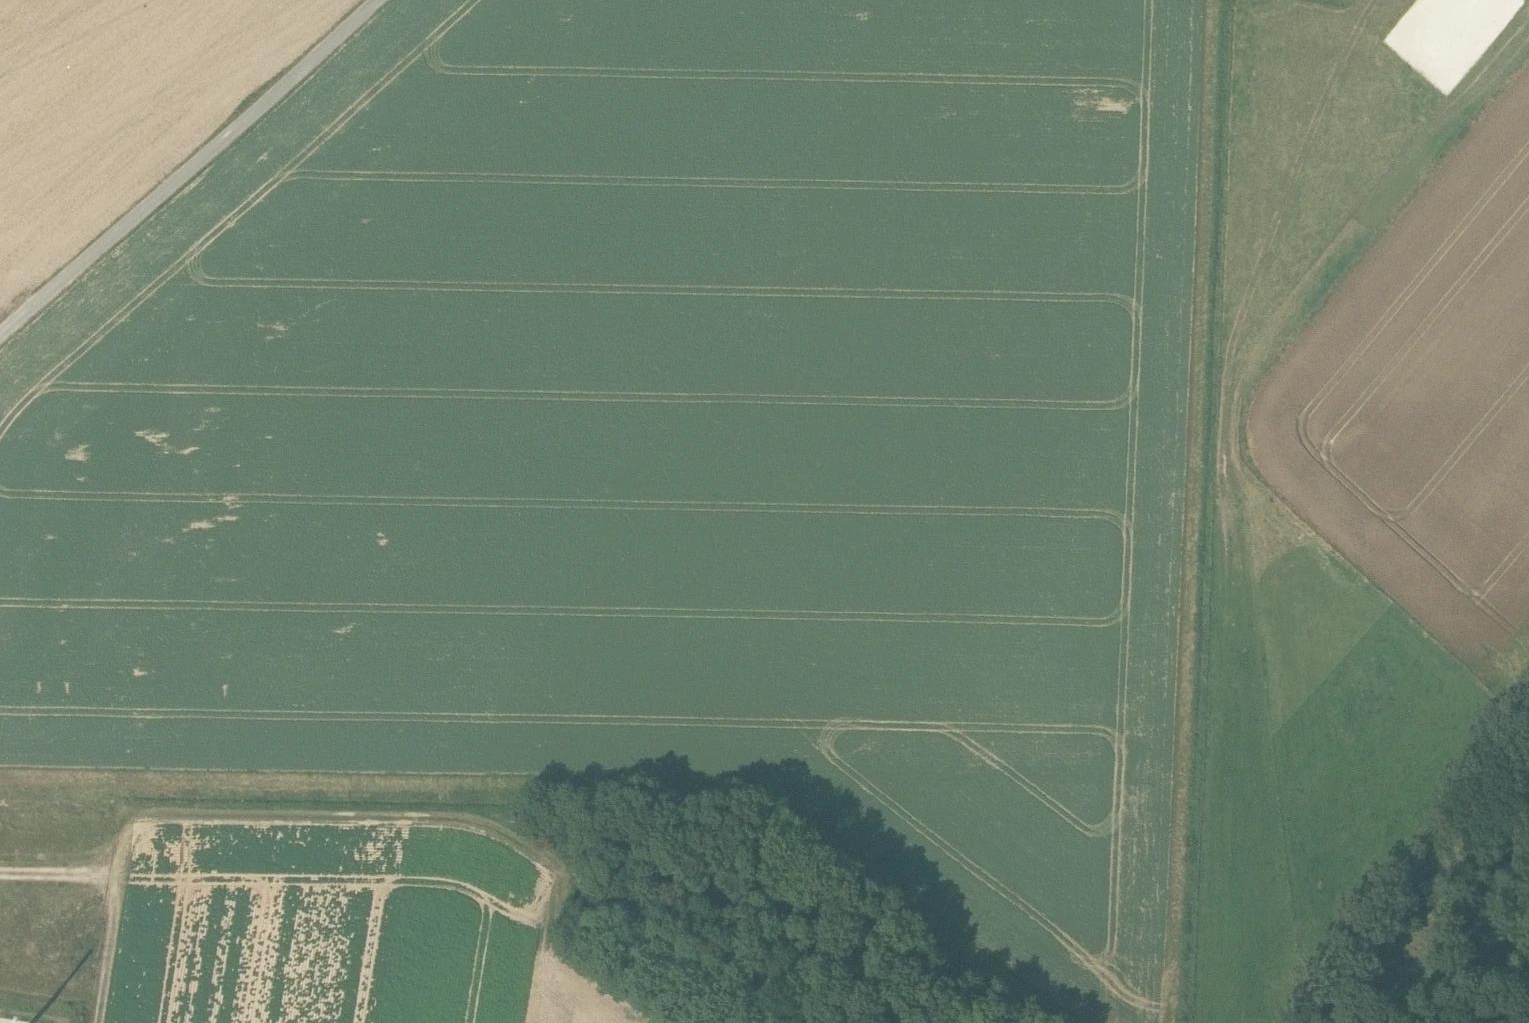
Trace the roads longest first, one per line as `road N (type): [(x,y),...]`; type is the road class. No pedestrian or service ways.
road 1 (track): [(0,875),(118,877),(131,821),(480,821),(539,841),(561,866),(560,983)]
road 2 (track): [(118,877),(97,1022)]

